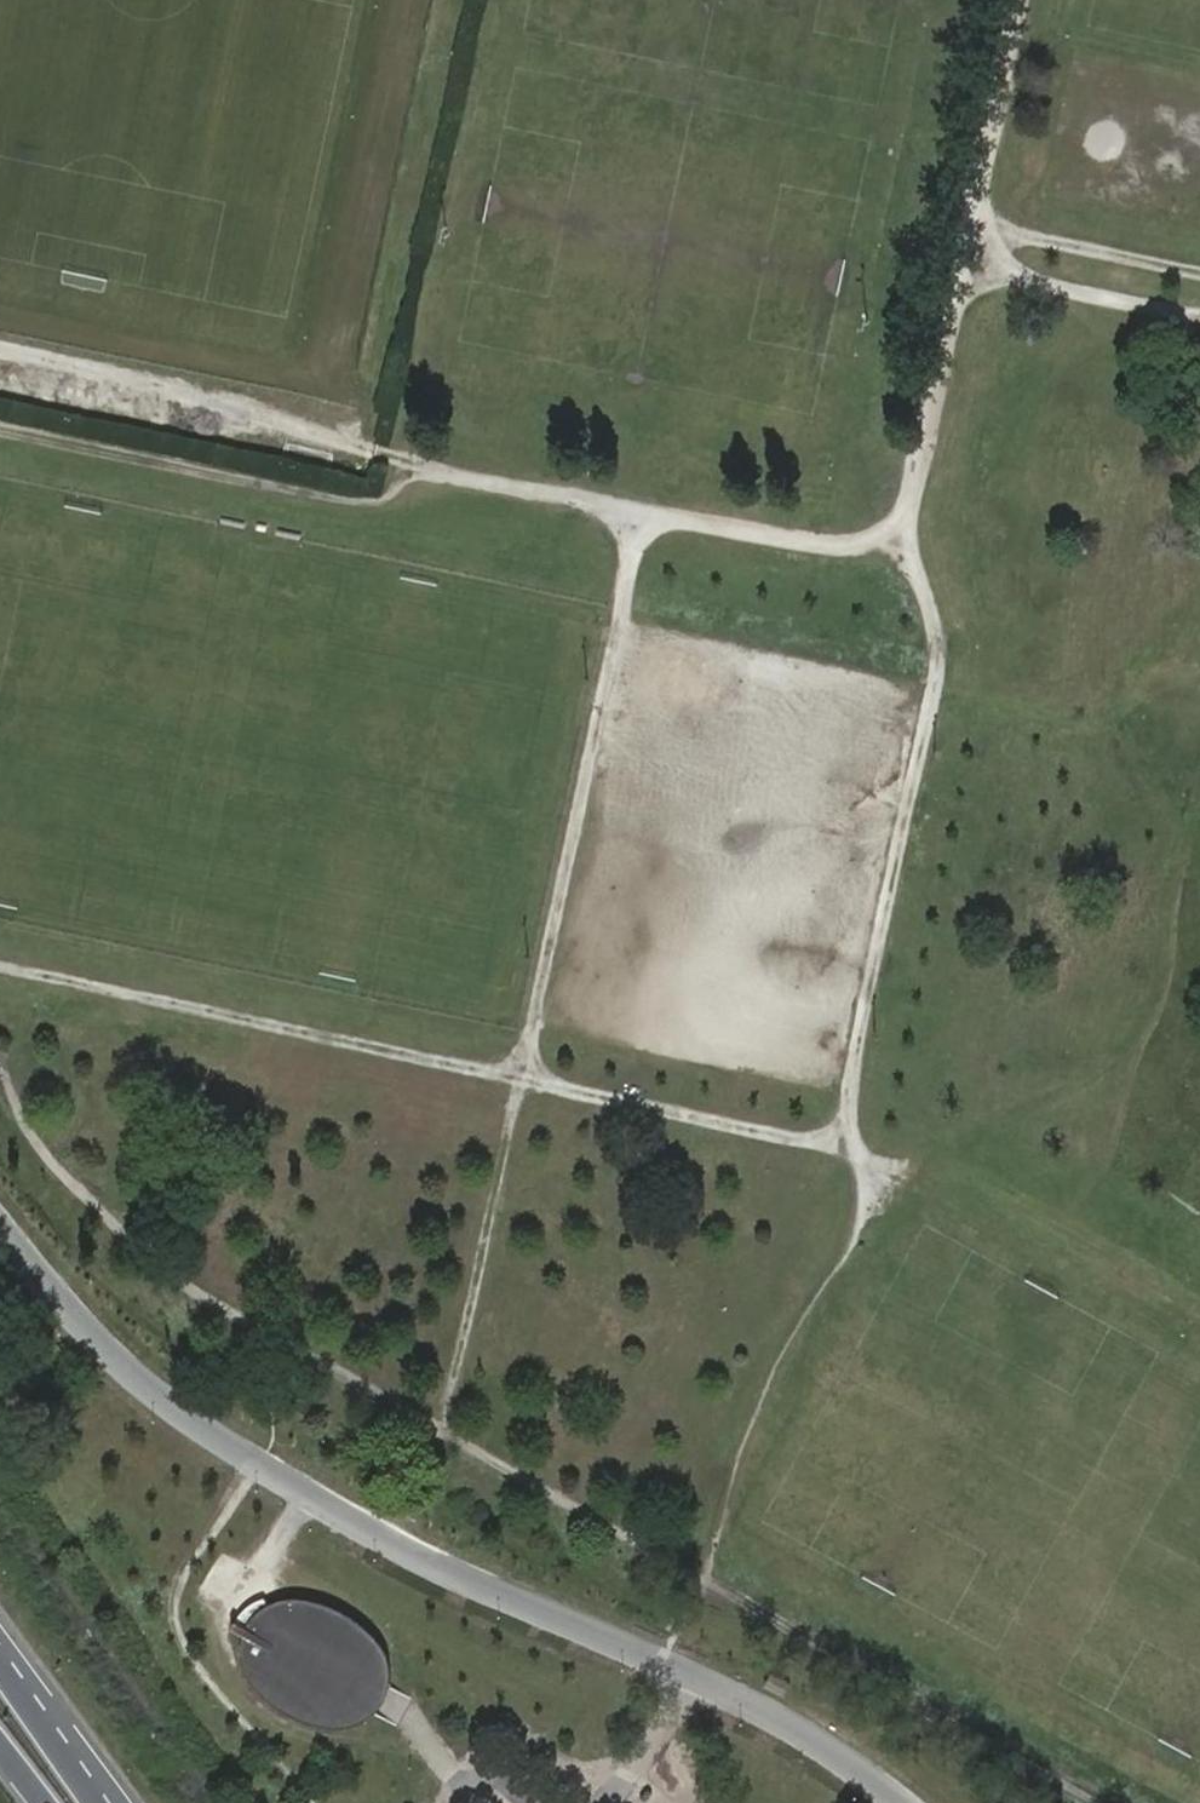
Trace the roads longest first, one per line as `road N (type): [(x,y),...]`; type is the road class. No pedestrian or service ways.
road 1 (residential): [(899,1802),(814,1745),(647,1657),(337,1510),(117,1368),(0,1228)]
road 2 (motorway): [(107,1802),(0,1656)]

